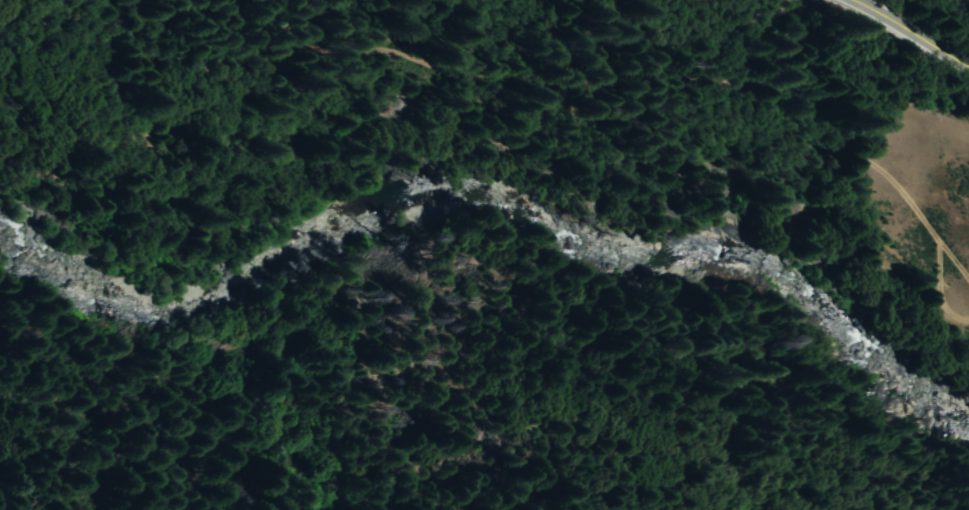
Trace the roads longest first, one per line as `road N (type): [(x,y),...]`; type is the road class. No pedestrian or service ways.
road 1 (track): [(222,0),(236,29),(425,63),(496,98),(572,103),(619,126),(648,127),(761,85),(805,89),(917,199),(942,241),(947,294),(968,312)]
road 2 (track): [(236,29),(236,102),(196,158),(161,186)]
road 3 (primary): [(851,0),(968,63)]

